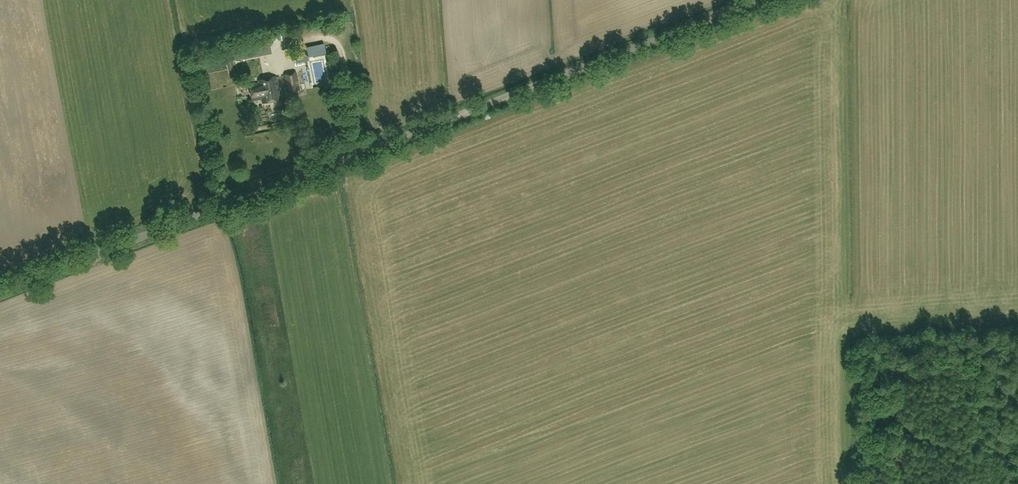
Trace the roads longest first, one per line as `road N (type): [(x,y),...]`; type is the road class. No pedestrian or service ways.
road 1 (unclassified): [(0,292),(760,0)]
road 2 (track): [(1017,440),(947,443),(909,428),(897,408)]

